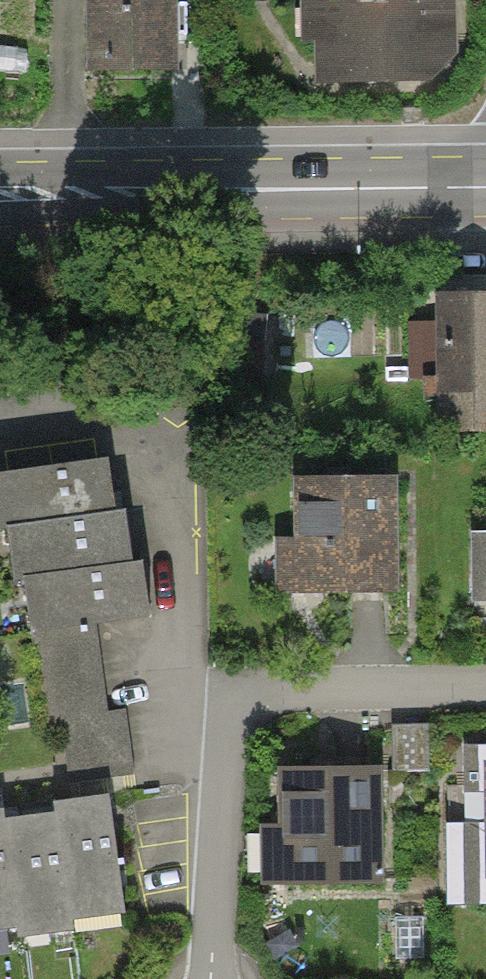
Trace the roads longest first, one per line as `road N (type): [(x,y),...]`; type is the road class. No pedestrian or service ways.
road 1 (residential): [(209,978),(221,734),(256,695),(485,692)]
road 2 (primary): [(0,196),(485,189)]

